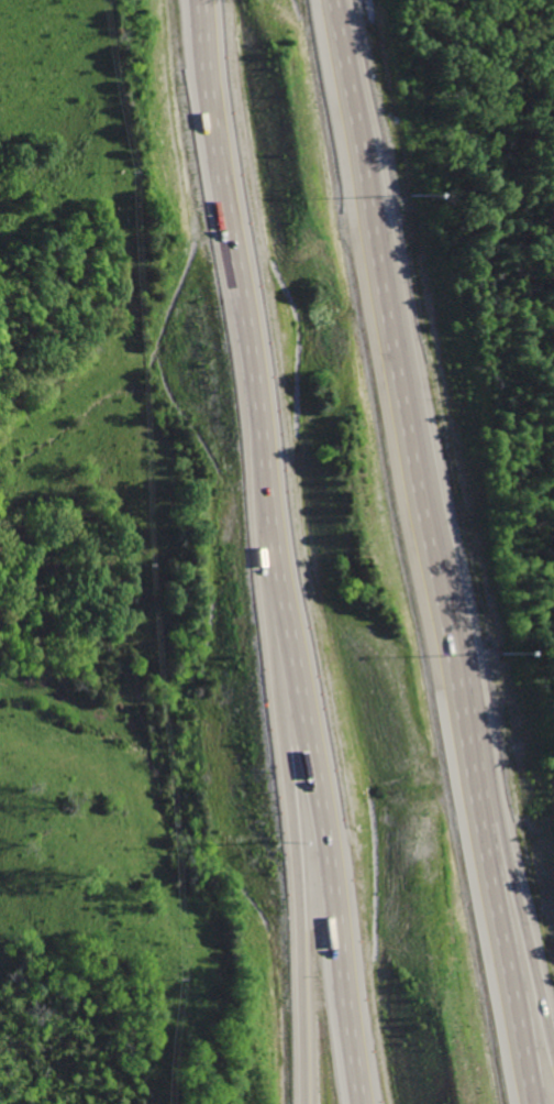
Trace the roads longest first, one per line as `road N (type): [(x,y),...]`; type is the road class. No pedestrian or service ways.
road 1 (motorway): [(534,1103),(333,0)]
road 2 (motorway): [(273,525),(358,1103)]
road 3 (motorway): [(273,525),(304,1103)]
road 4 (motorway): [(194,0),(273,525)]
road 5 (motorway): [(553,1045),(508,843),(456,671)]

